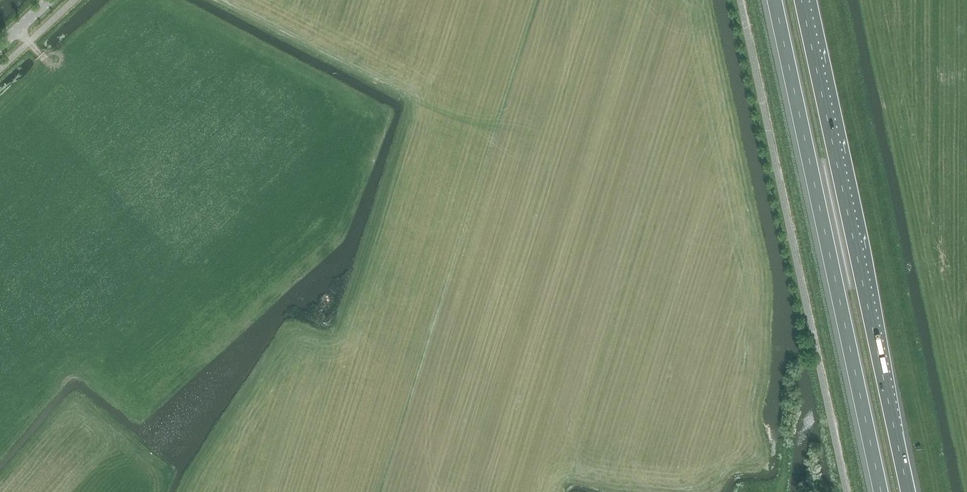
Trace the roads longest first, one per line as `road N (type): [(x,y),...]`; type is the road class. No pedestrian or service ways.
road 1 (motorway): [(775,0),(881,491)]
road 2 (motorway): [(908,491),(810,21)]

